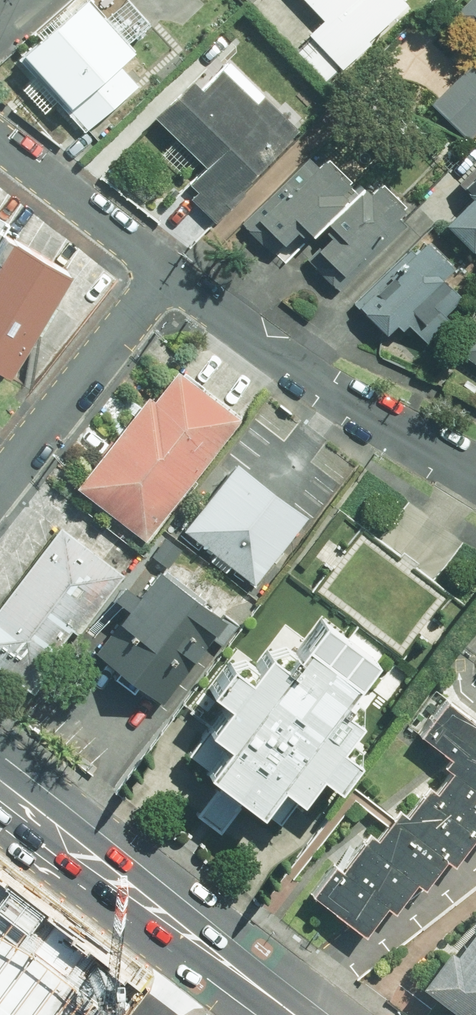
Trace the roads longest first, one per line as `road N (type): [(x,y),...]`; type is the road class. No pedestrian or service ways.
road 1 (secondary): [(297,1014),(0,796)]
road 2 (residential): [(168,275),(475,475)]
road 3 (residential): [(0,488),(168,275)]
road 4 (residential): [(168,275),(0,143)]

